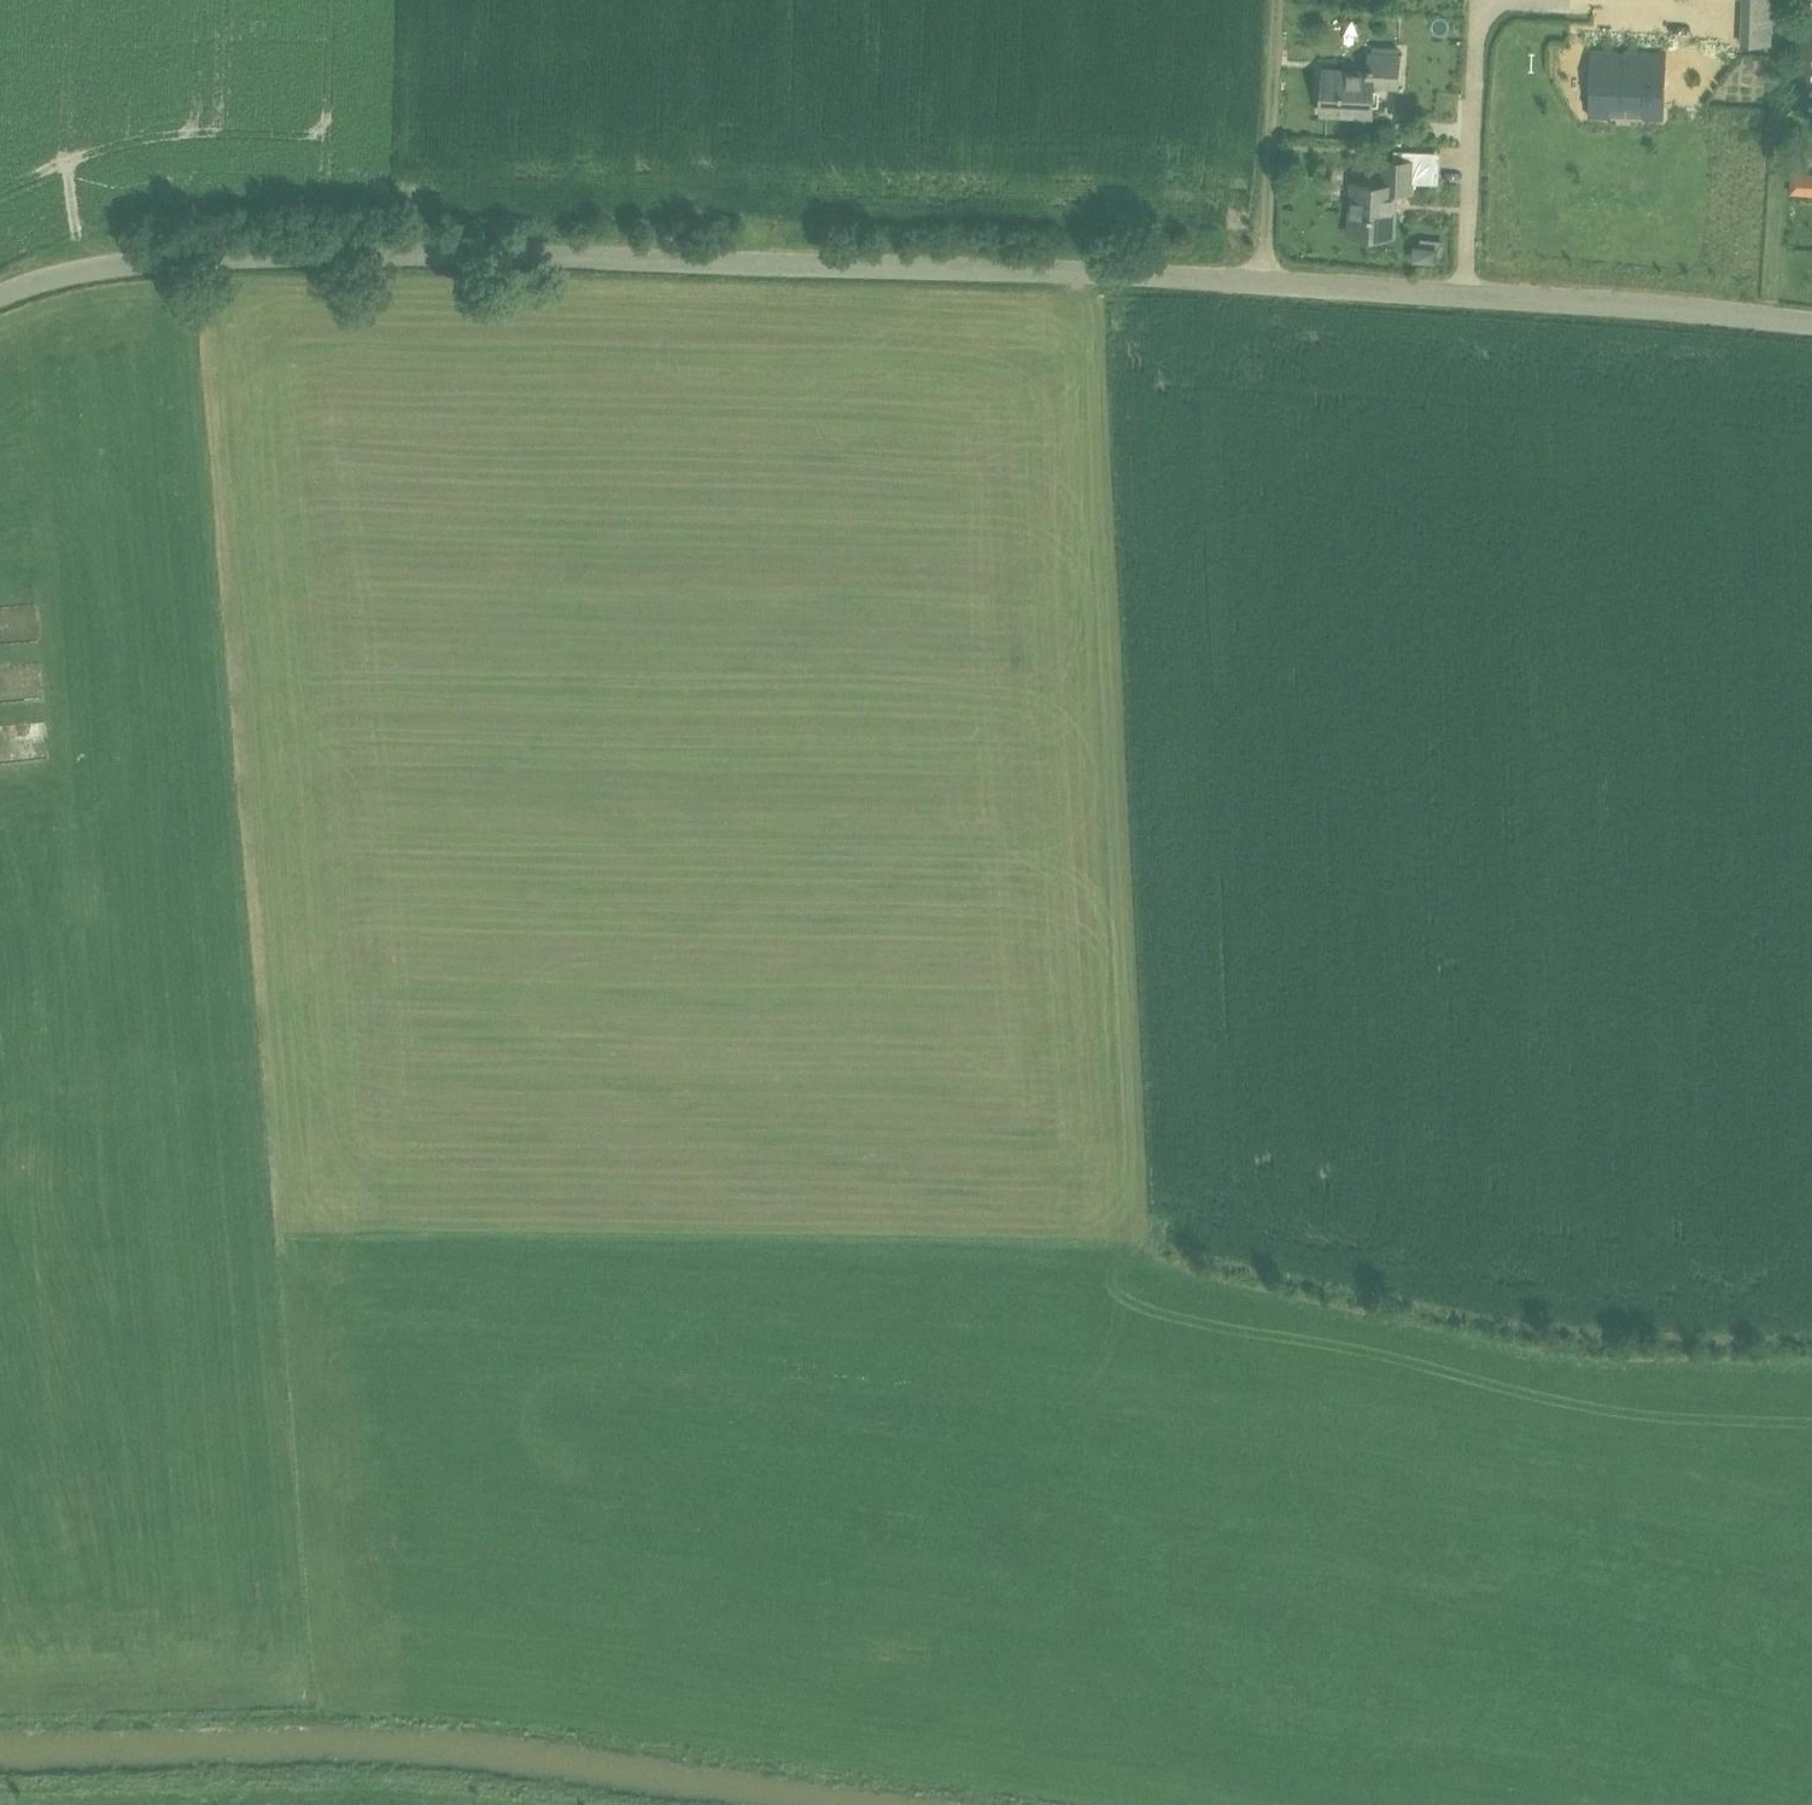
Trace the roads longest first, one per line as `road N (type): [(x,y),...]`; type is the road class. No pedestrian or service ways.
road 1 (tertiary): [(0,294),(175,257),(455,251),(1355,290),(1811,330)]

